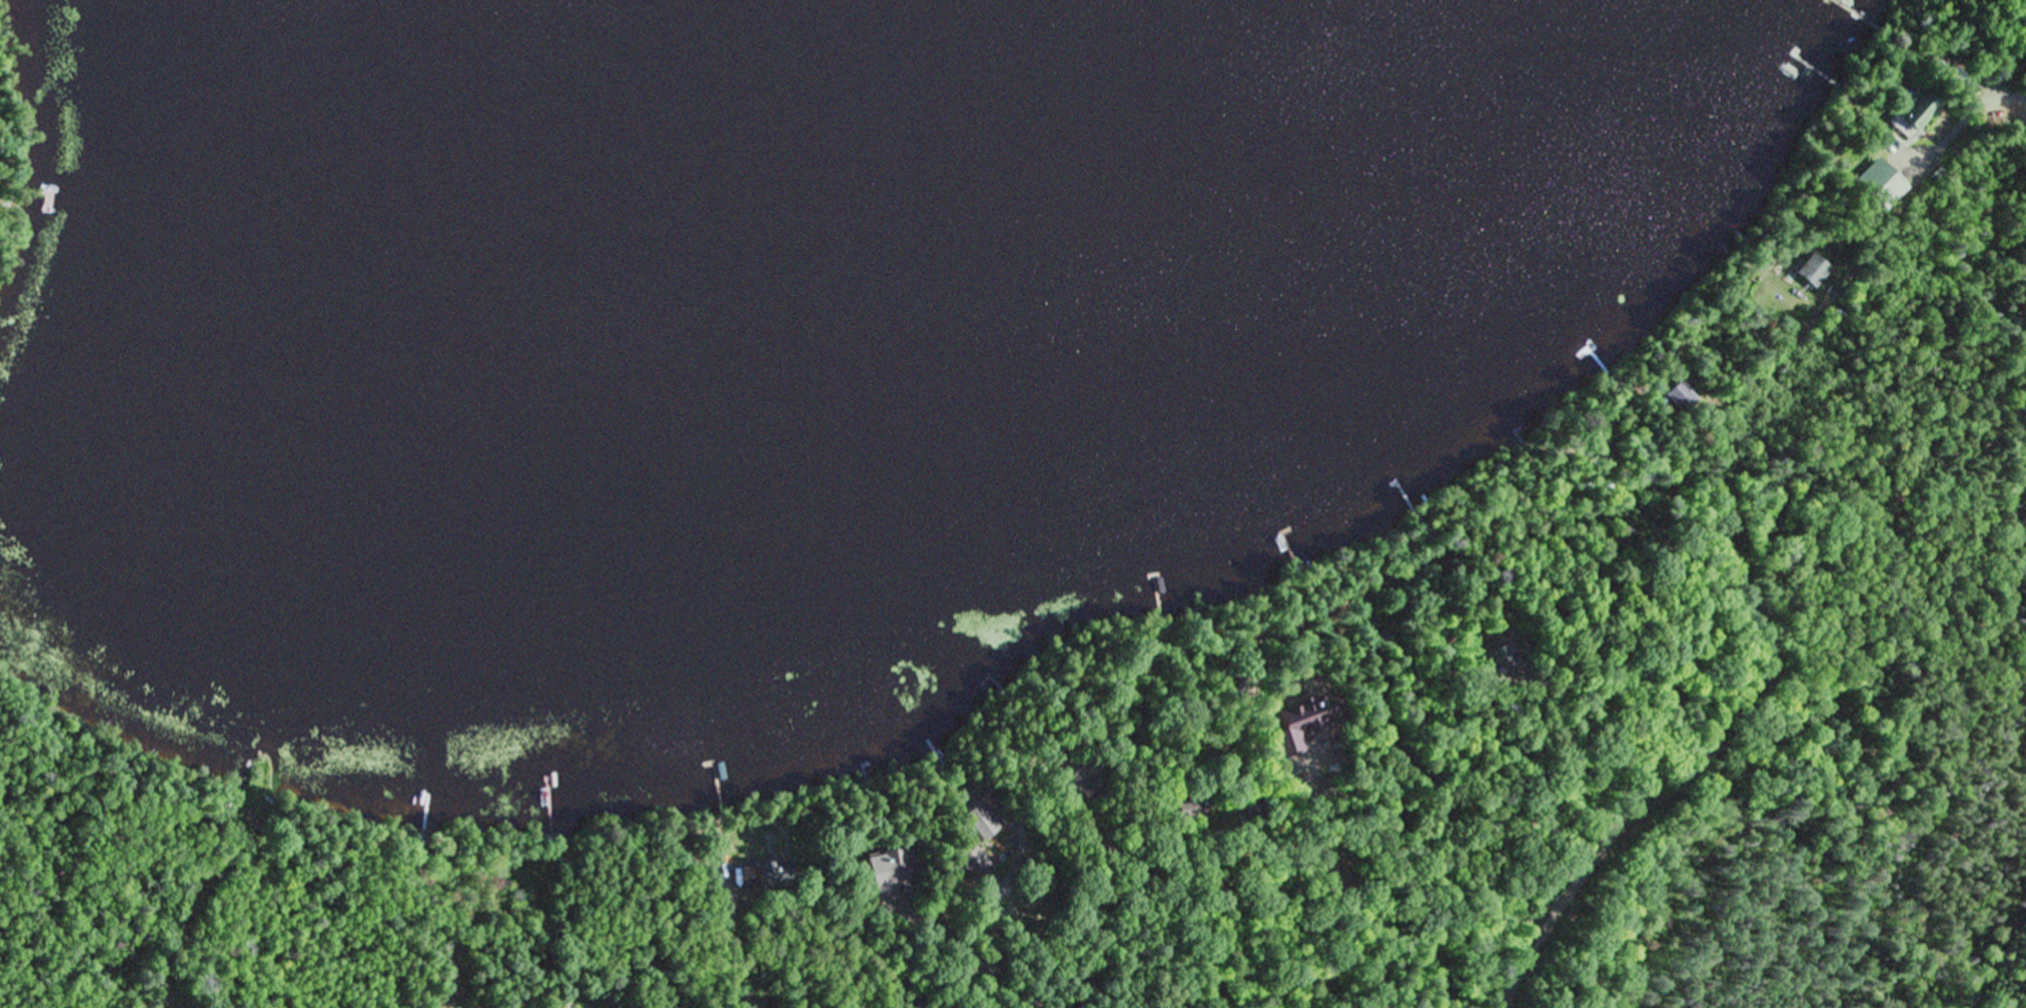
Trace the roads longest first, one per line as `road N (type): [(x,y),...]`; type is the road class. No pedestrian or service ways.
road 1 (residential): [(174,1007),(263,825)]
road 2 (residential): [(1501,1007),(1527,950),(1615,842)]

